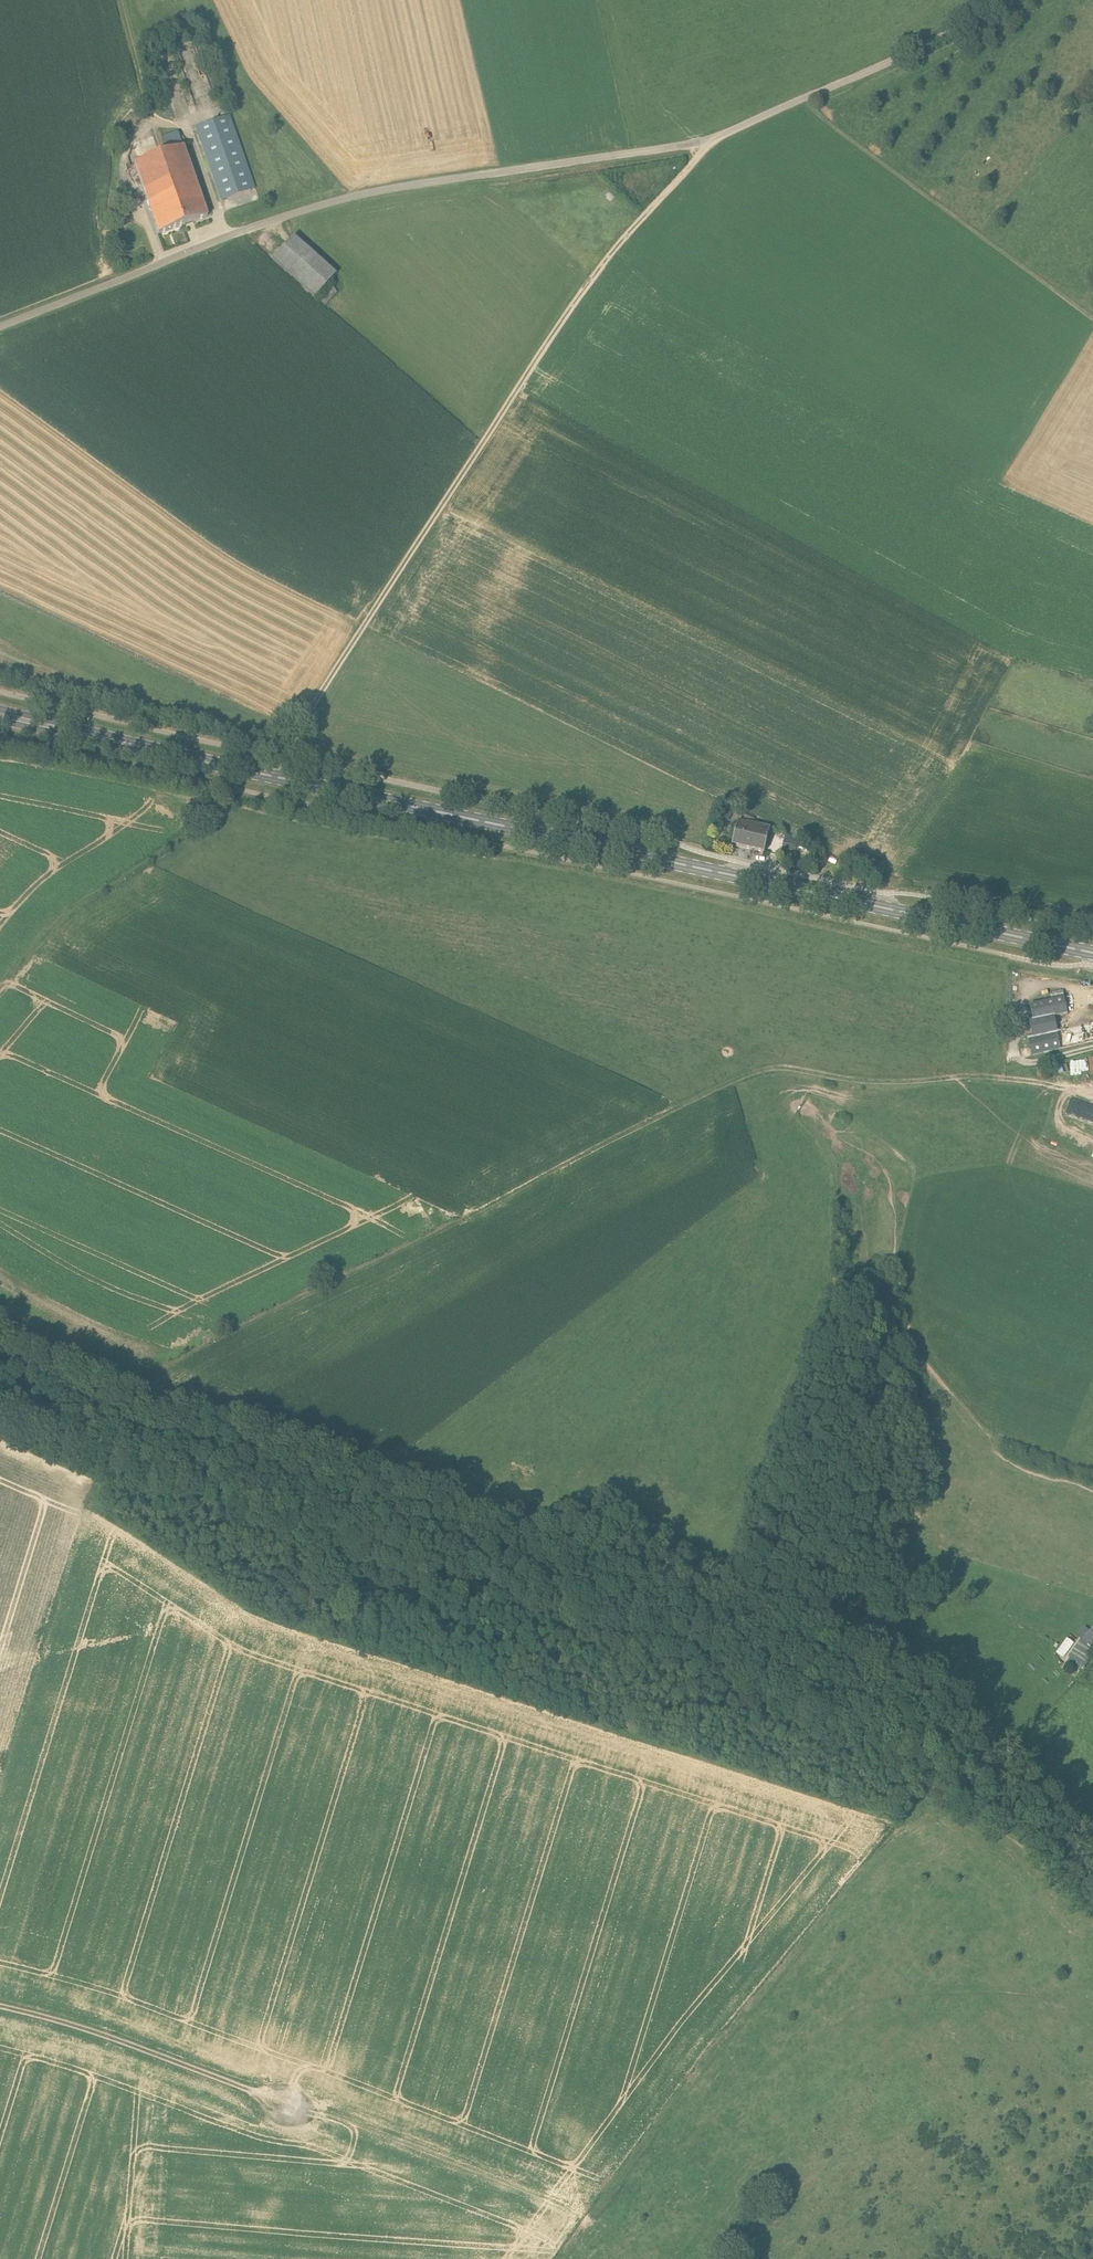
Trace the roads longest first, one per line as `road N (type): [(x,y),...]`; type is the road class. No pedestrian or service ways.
road 1 (unclassified): [(0,326),(347,197),(715,138),(1006,0)]
road 2 (primary): [(1092,953),(163,752)]
road 3 (track): [(969,1076),(883,1083),(780,1068),(753,1073),(146,1377)]
road 4 (track): [(284,760),(582,292),(715,138)]
road 5 (track): [(287,2103),(0,2006)]
road 6 (primary): [(163,752),(0,707)]
road 7 (primary): [(0,720),(163,752)]
road 8 (track): [(0,989),(54,924),(109,884)]
road 9 (track): [(1092,1098),(1045,1083),(969,1076)]

